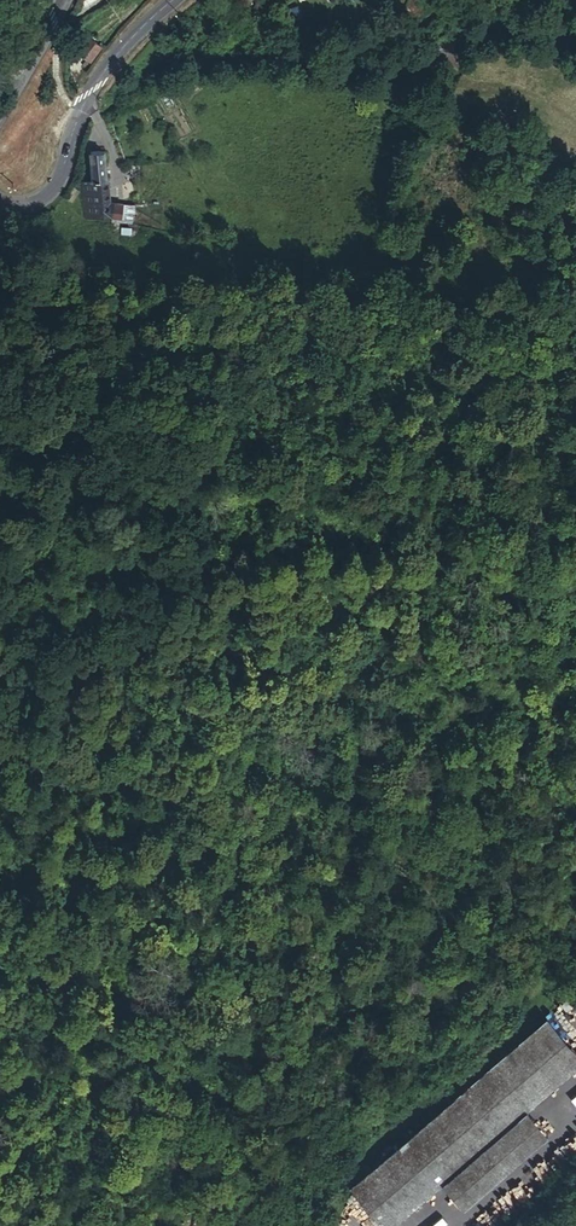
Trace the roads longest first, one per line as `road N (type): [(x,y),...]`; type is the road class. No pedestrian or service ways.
road 1 (tertiary): [(173,0),(103,71),(82,107),(55,187),(31,203),(0,199)]
road 2 (tertiary): [(0,109),(68,0)]

